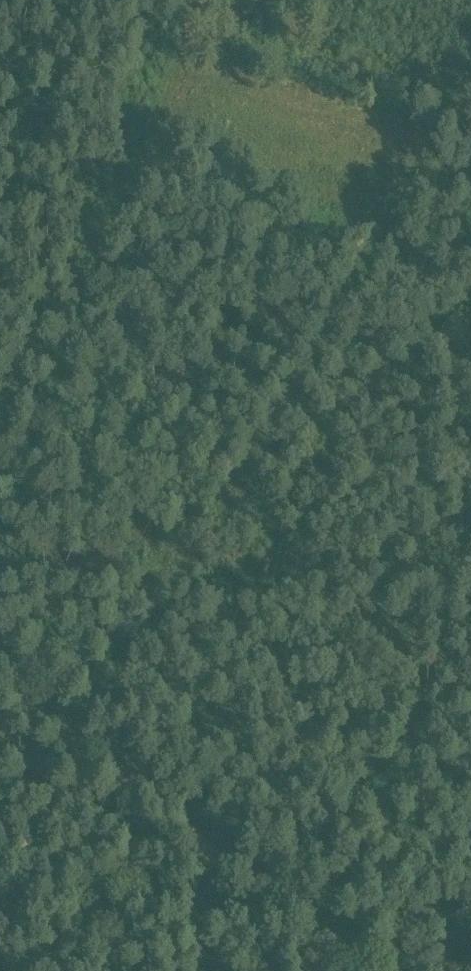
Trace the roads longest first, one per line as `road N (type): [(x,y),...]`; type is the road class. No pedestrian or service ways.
road 1 (track): [(0,674),(358,970)]

